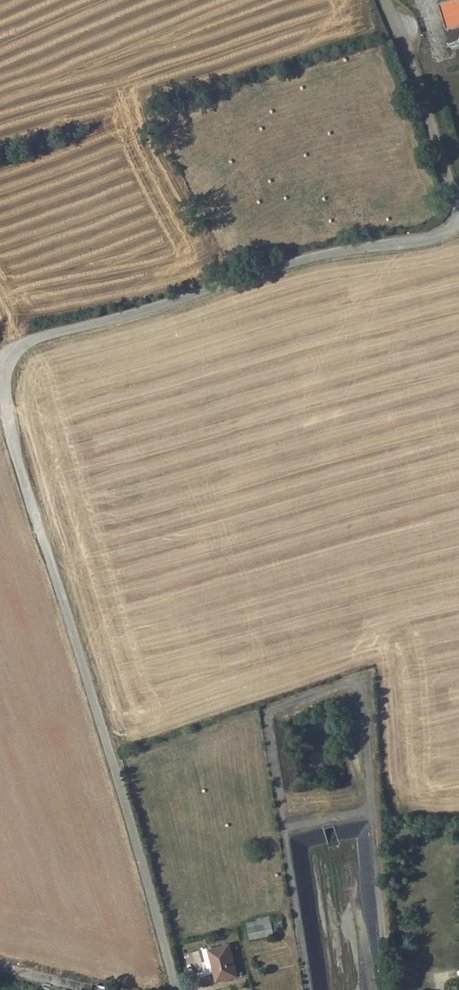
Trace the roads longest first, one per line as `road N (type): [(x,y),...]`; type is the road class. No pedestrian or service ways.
road 1 (unclassified): [(175,989),(8,419),(2,373),(14,347),(333,252),(443,234),(458,222)]
road 2 (unclassified): [(458,201),(385,0)]

